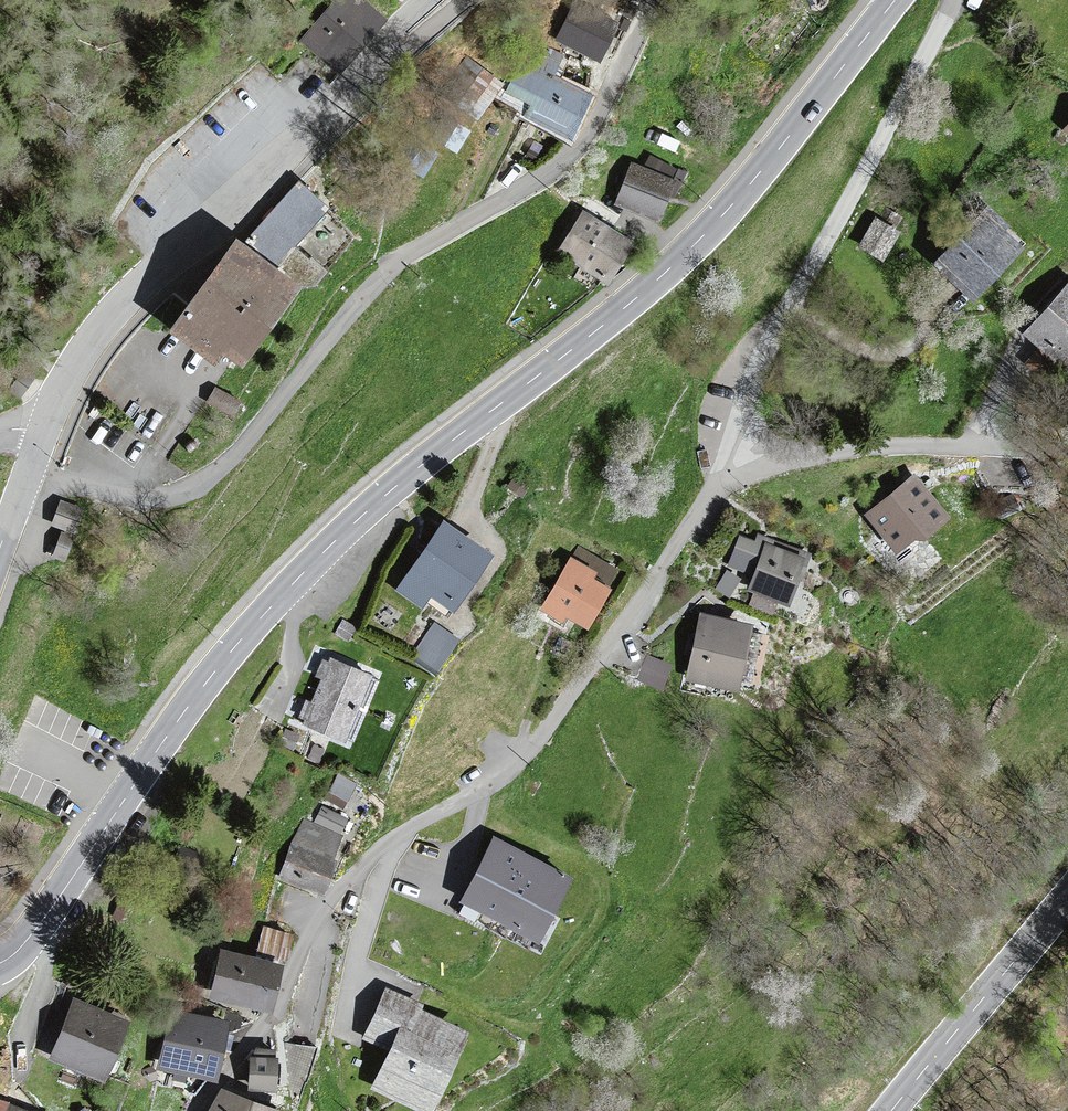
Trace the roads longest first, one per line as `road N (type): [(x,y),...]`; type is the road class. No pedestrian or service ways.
road 1 (residential): [(953,0),(750,372),(728,439),(732,481),(694,517),(536,746),(389,840),(348,880),(298,957),(274,1017),(199,1110)]
road 2 (tertiary): [(894,0),(778,151),(648,287),(400,479),(222,657),(60,894),(0,963)]
road 3 (residential): [(647,0),(619,74),(580,141),(538,180),(385,271),(213,475),(182,492),(139,500),(29,477)]
road 4 (tertiary): [(44,433),(108,322),(270,171),(377,50)]
road 5 (tertiary): [(892,1110),(1067,896)]

